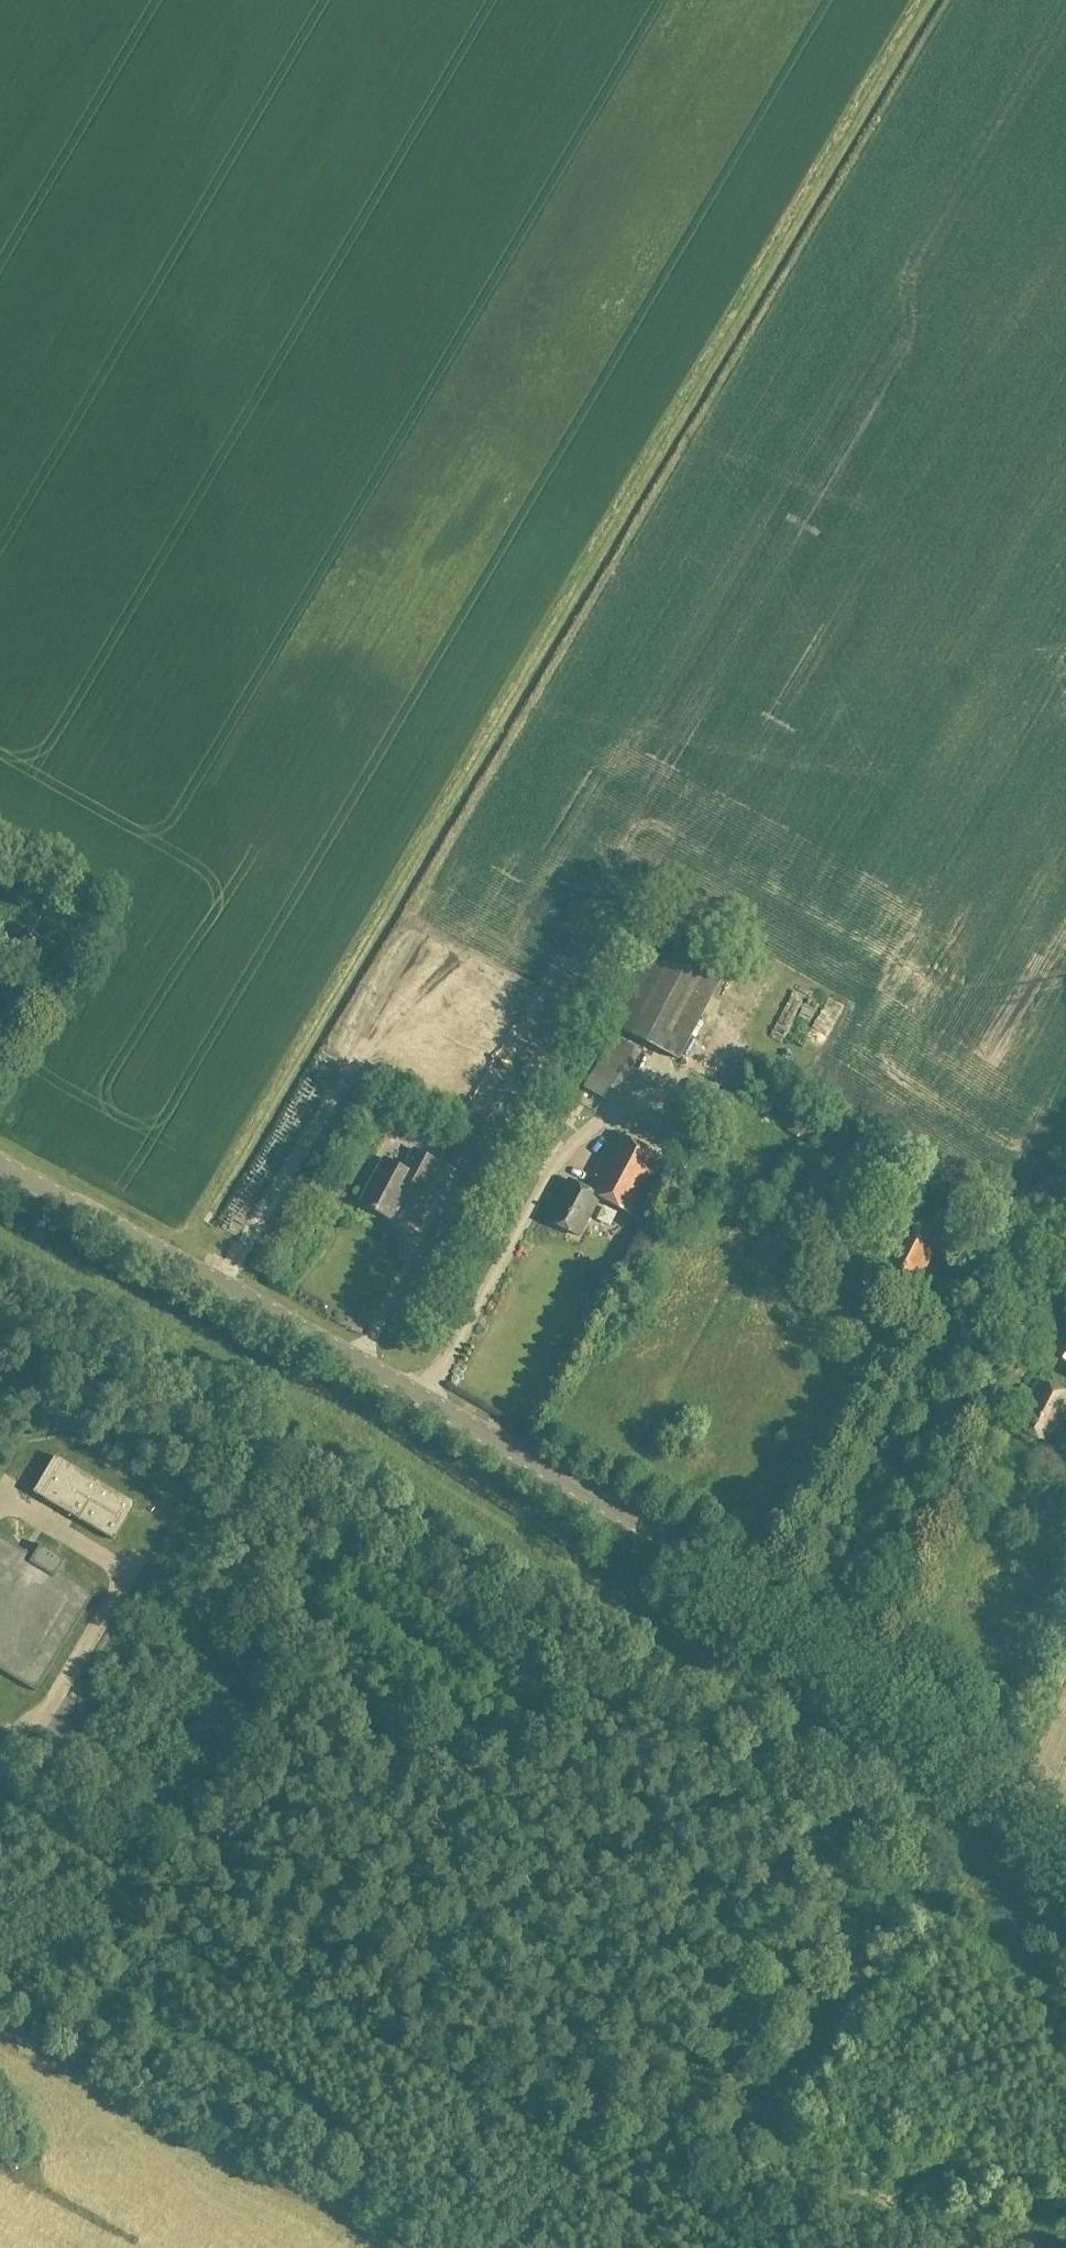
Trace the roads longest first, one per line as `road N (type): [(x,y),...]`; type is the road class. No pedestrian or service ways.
road 1 (track): [(1065,1939),(849,1747),(465,1515),(0,1254)]
road 2 (unclassified): [(1065,1832),(1002,1764),(885,1665),(0,1169)]

